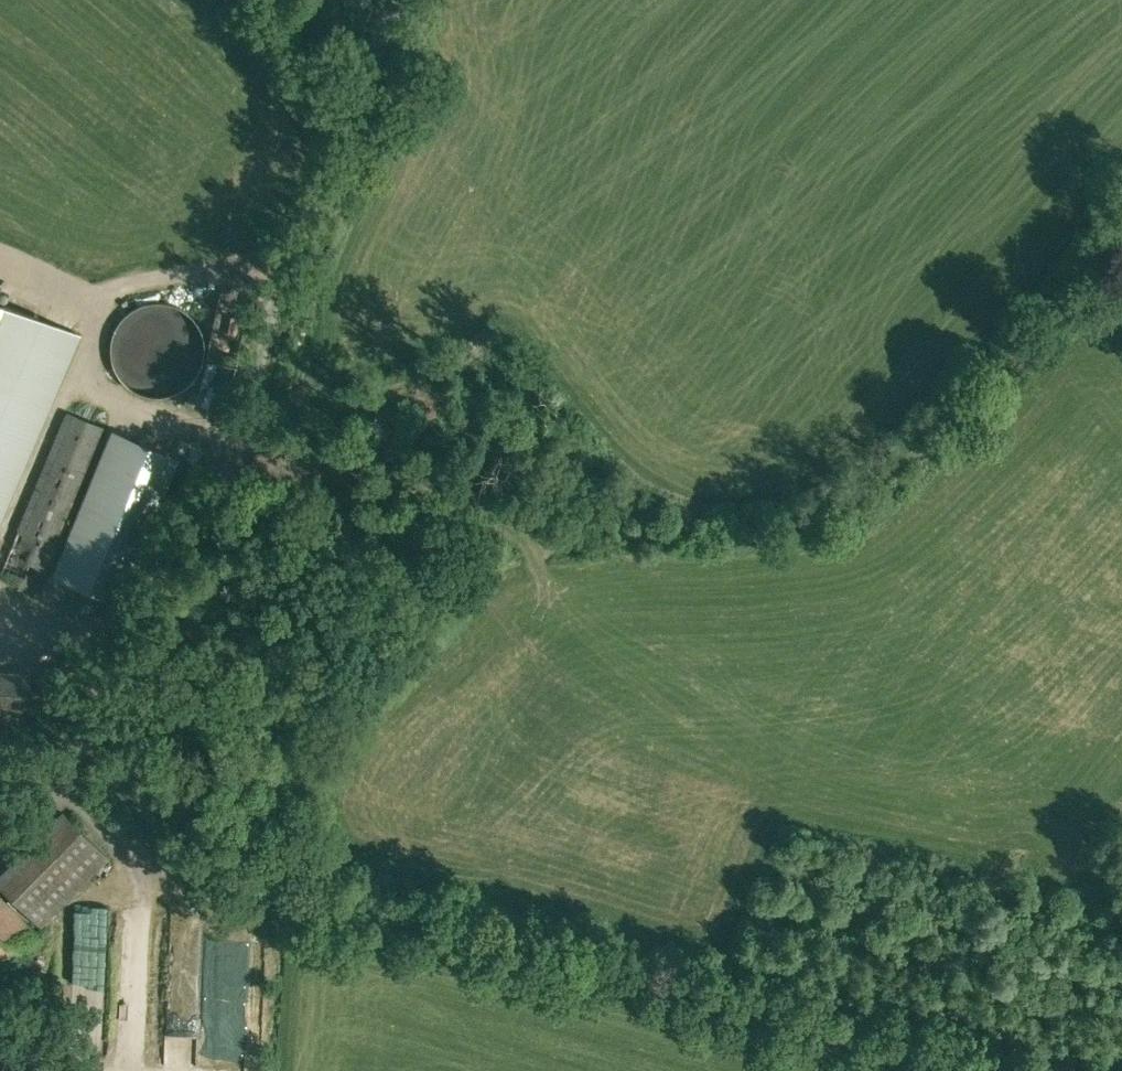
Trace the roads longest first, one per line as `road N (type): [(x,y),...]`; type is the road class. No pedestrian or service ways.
road 1 (track): [(405,0),(361,135),(294,261),(259,405),(213,511)]

